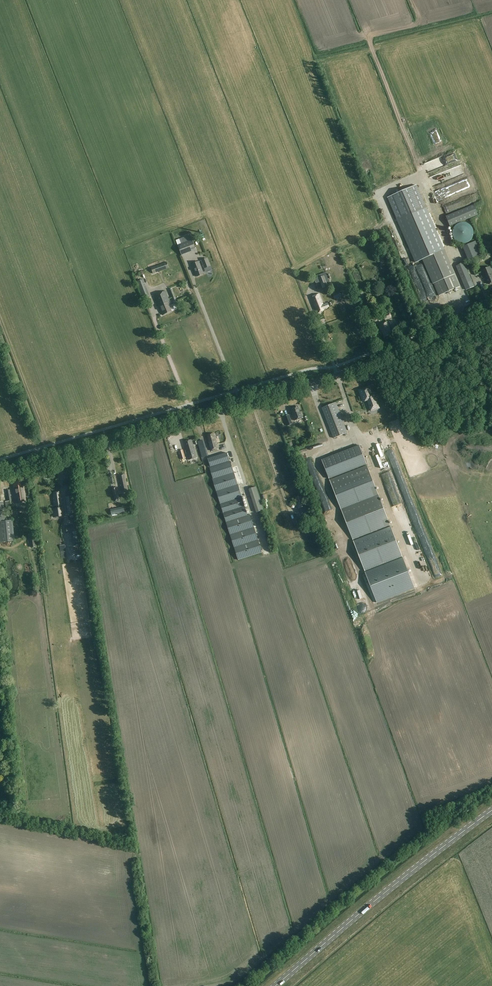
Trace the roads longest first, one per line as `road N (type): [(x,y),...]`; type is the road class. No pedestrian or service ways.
road 1 (tertiary): [(0,474),(333,377),(491,311)]
road 2 (primary): [(272,985),(491,808)]
road 3 (track): [(0,820),(134,850)]

